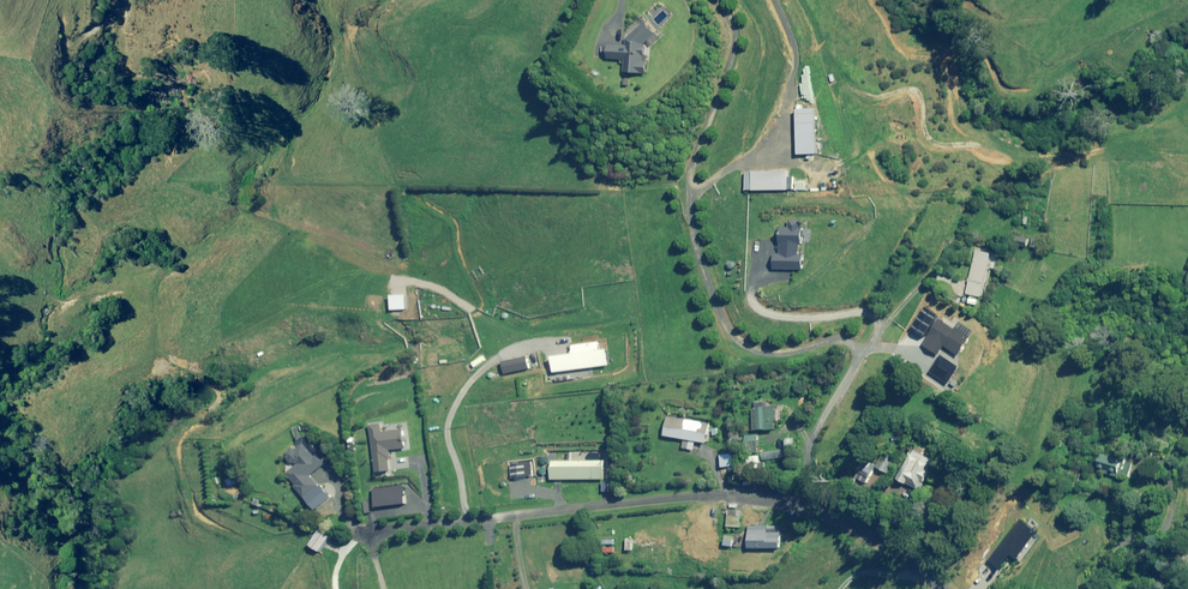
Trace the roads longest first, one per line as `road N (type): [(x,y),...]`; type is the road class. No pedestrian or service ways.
road 1 (residential): [(793,500),(691,496),(367,525)]
road 2 (residential): [(933,588),(793,500)]
road 3 (residential): [(793,500),(807,443),(851,353)]

